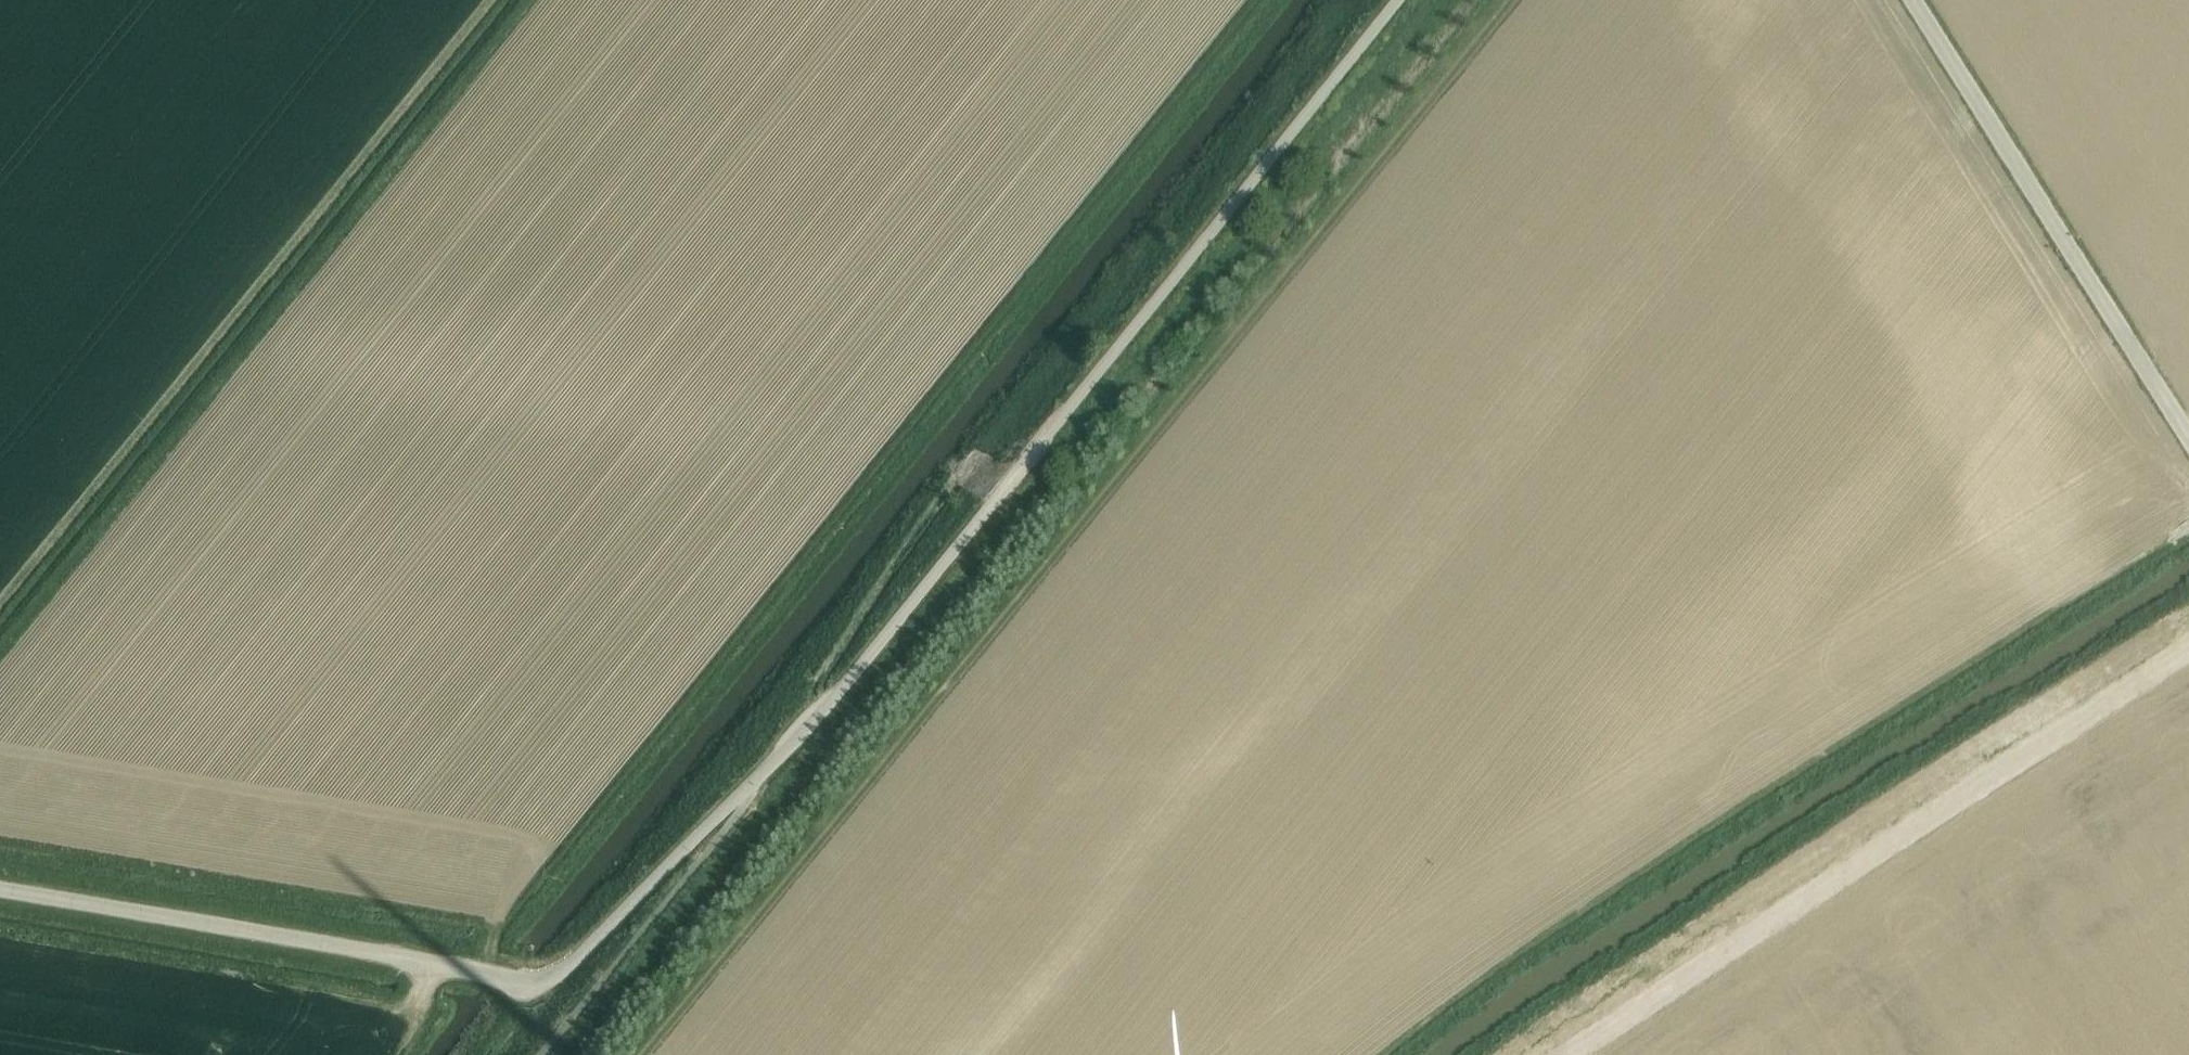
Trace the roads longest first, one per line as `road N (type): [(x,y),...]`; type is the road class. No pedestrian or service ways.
road 1 (unclassified): [(758,777),(902,614),(1399,0)]
road 2 (unclassified): [(758,777),(689,831),(565,970),(517,987),(0,894)]
road 3 (unclassified): [(2188,433),(1918,0)]

